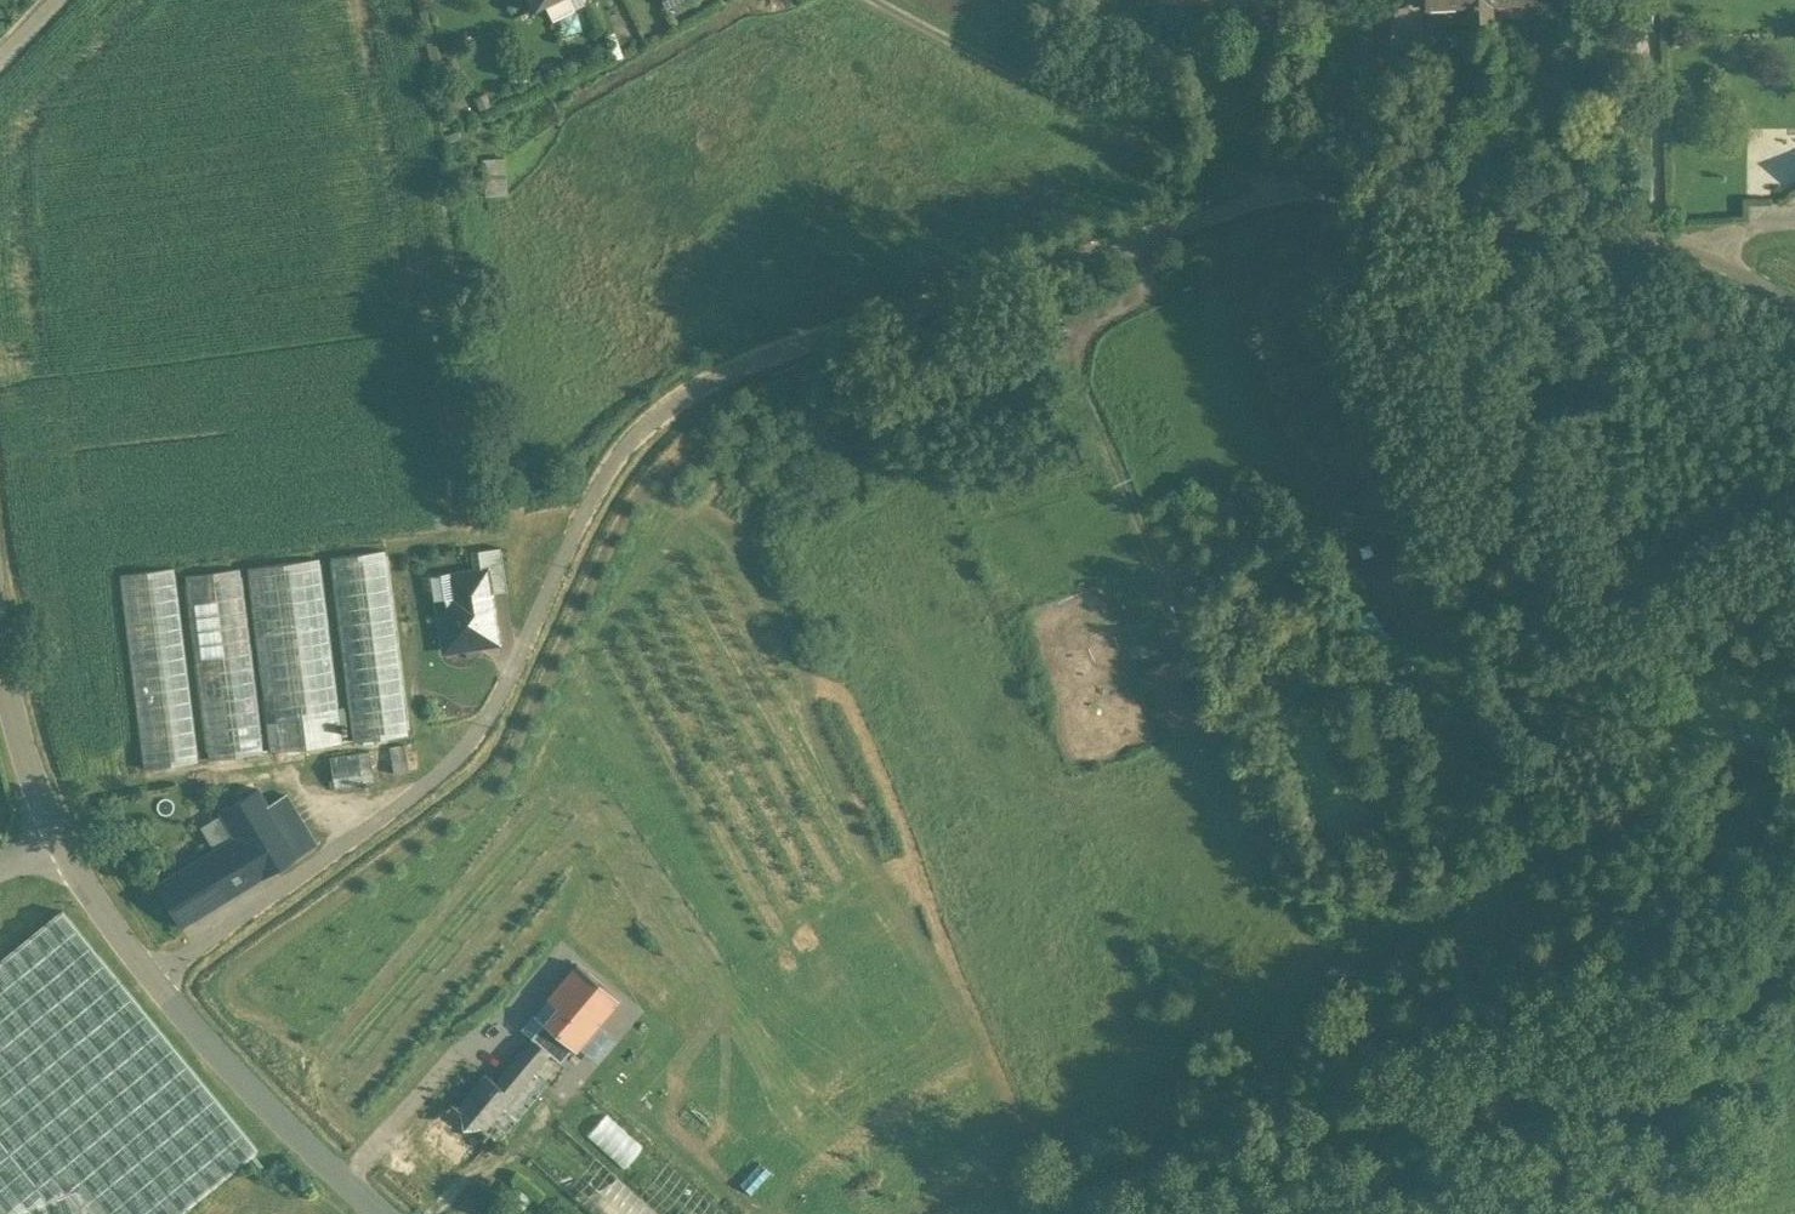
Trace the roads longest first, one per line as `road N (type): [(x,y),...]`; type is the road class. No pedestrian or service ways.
road 1 (residential): [(161,991),(368,848),(499,726),(622,463),(722,381),(924,317),(1260,189),(1649,234),(1794,308)]
road 2 (track): [(876,0),(1260,189)]
road 3 (unclassified): [(161,991),(335,1171),(393,1213)]
road 4 (unclassified): [(54,844),(161,991)]
road 5 (unclassified): [(14,691),(54,844)]

